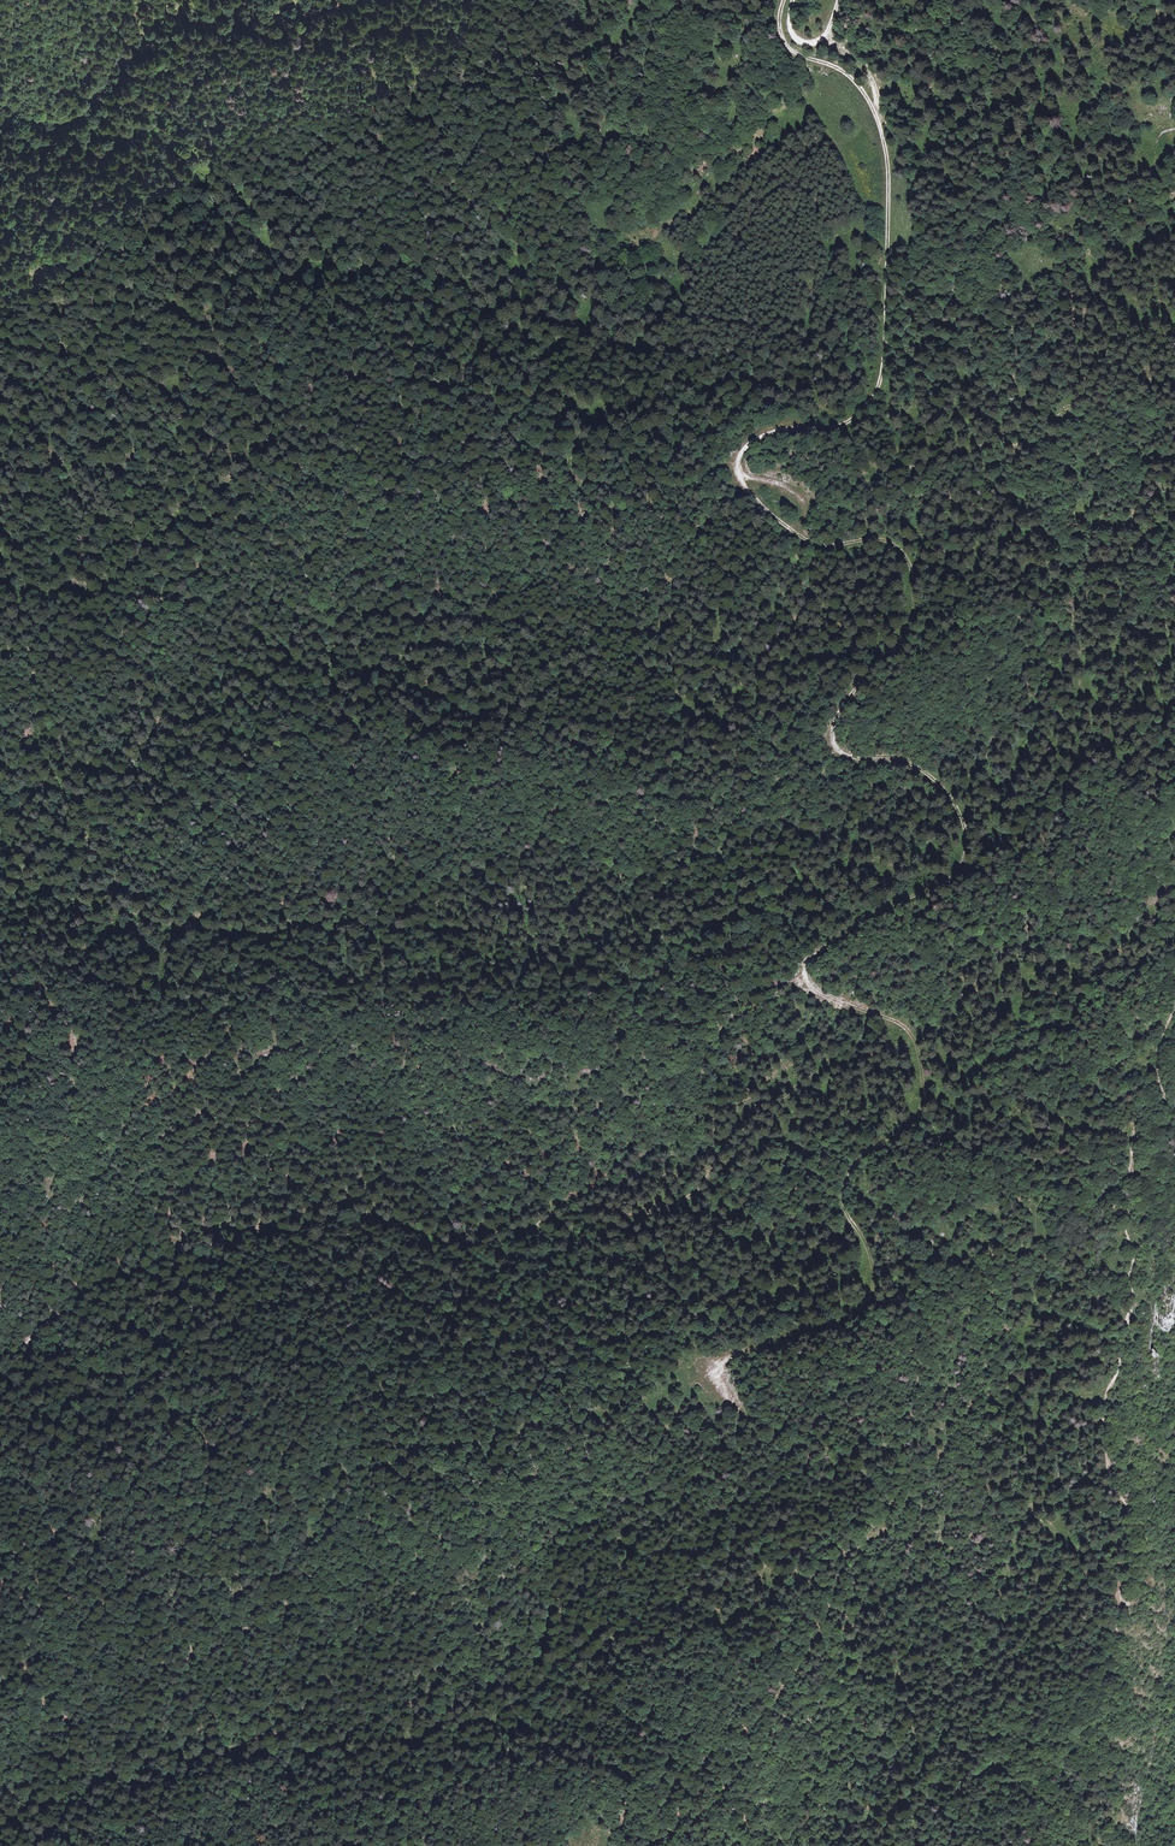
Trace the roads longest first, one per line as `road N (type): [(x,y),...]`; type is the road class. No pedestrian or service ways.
road 1 (track): [(737,464),(765,509),(809,541),(830,547),(881,539),(907,557),(914,619),(844,705),(833,739),(852,758),(906,762),(934,779),(953,797),(968,843),(960,870),(946,882),(826,946),(803,977),(822,997),(899,1022),(918,1045),(922,1111),(853,1169),(845,1187),(843,1209),(868,1247),(873,1285),(866,1307),(847,1321),(726,1360),(718,1378)]
road 2 (track): [(5,880),(62,891),(187,940),(270,920),(334,918),(411,940),(470,922),(551,936),(599,929),(660,941),(918,830),(934,779)]
road 3 (track): [(0,1829),(153,1763),(408,1739),(520,1701),(573,1662),(747,1605),(924,1511)]
road 4 (track): [(0,1352),(43,1327),(74,1293),(244,1224),(352,1203),(432,1229),(474,1230),(533,1207),(677,1200),(739,1119),(796,1081)]
road 5 (track): [(5,880),(5,858),(27,836),(33,809),(55,784),(99,754),(166,736),(235,676),(326,660),(413,686),(520,693),(580,720),(692,714)]
road 6 (track): [(692,714),(691,752),(665,813),(665,833),(726,860),(763,898),(760,1013),(796,1081),(799,1124),(775,1229),(776,1287),(759,1306),(738,1309),(693,1346),(695,1365),(718,1378)]
road 7 (track): [(718,1378),(624,1409),(0,1559)]
road 8 (track): [(169,302),(300,264),(368,264),(438,280),(495,317),(567,325),(621,348),(686,356),(654,409),(582,445),(573,471)]
road 9 (track): [(0,279),(41,268),(101,277),(169,302),(221,338),(301,375),(364,375),(426,400),(486,404),(514,418),(573,471)]
road 10 (track): [(1123,1588),(1132,1553),(1128,1503),(1112,1483),(1103,1436),(1106,1392),(1134,1301),(1123,1184),(1136,1124),(1160,1111),(1157,1048),(1174,1003)]
road 11 (track): [(718,1378),(736,1410),(863,1461),(905,1502),(955,1518),(1015,1501),(1104,1550),(1127,1572)]
road 12 (track): [(875,111),(888,188),(878,387),(845,424),(770,431),(741,447),(737,464)]
road 13 (track): [(874,1845),(964,1713),(1067,1590),(1123,1588)]
road 14 (track): [(573,471),(588,519),(692,714)]
road 15 (track): [(1048,1845),(1115,1642),(1123,1588)]
road 16 (track): [(573,471),(615,485),(700,484),(737,464)]
road 17 (track): [(784,0),(780,24),(790,50),(851,77),(875,111)]
road 18 (track): [(833,739),(692,714)]

